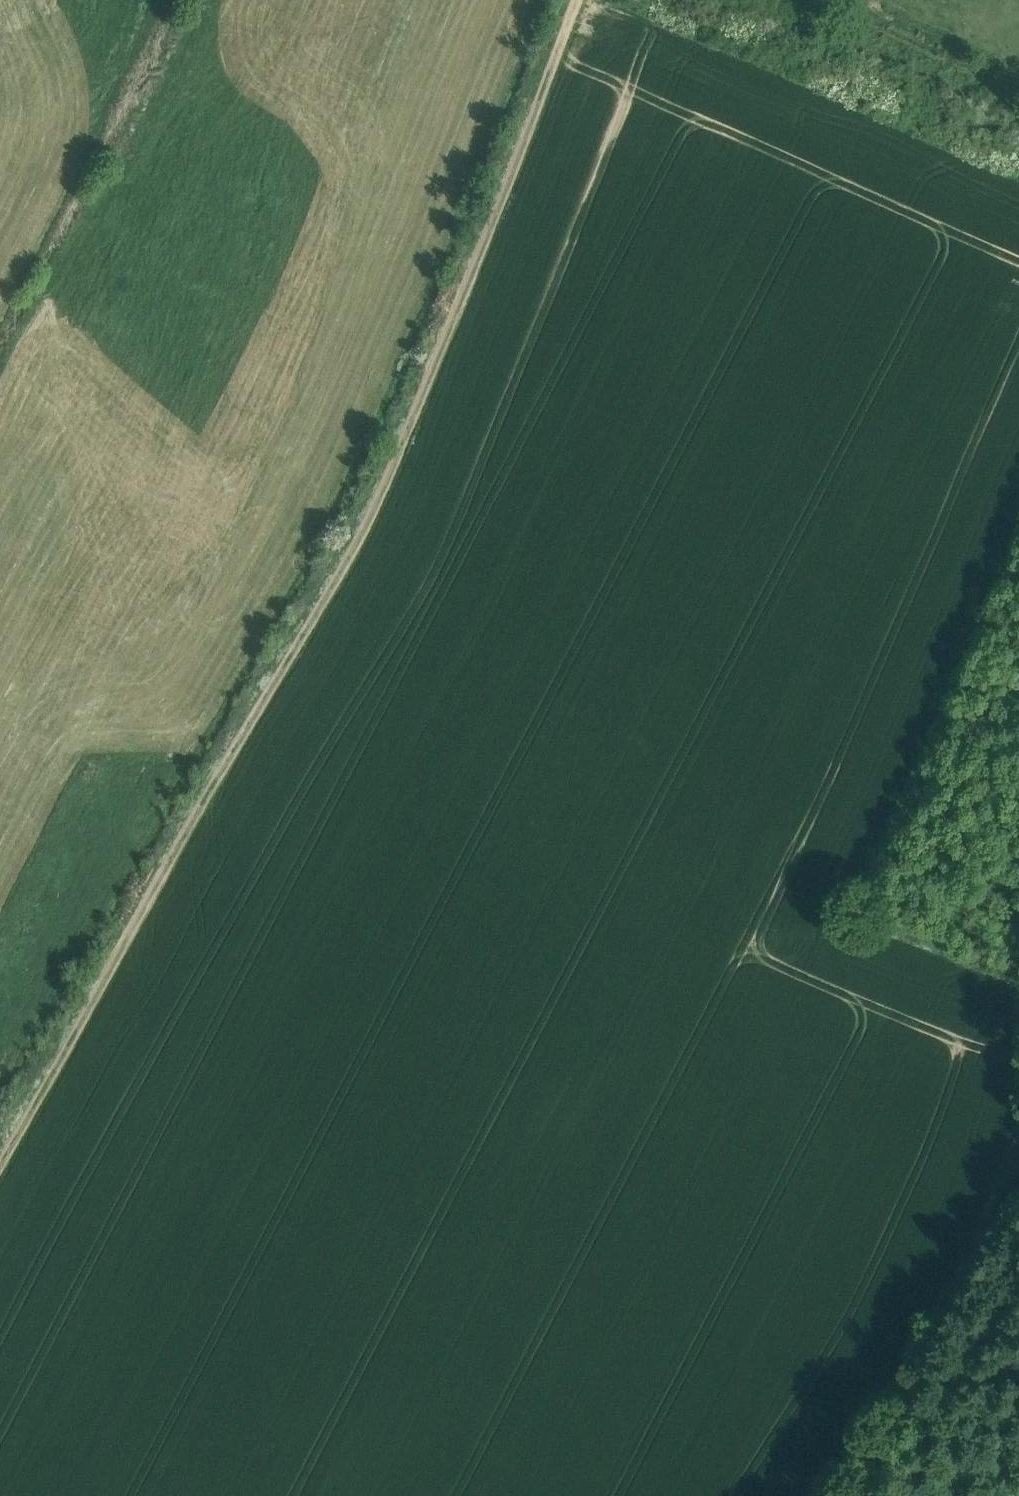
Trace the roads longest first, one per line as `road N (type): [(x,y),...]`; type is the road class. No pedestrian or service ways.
road 1 (track): [(579,0),(386,488),(0,1178)]
road 2 (track): [(943,1495),(1018,1341)]

